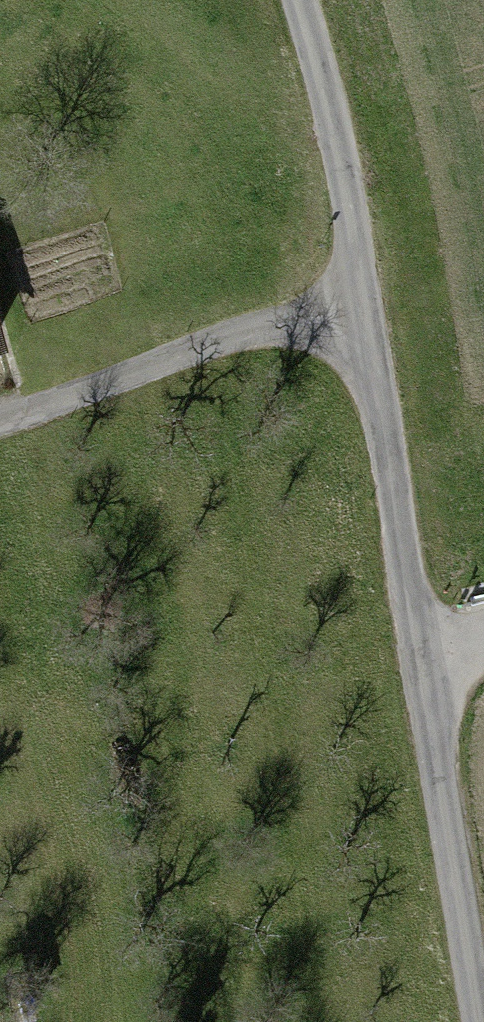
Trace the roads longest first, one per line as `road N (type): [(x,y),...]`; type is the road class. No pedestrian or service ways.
road 1 (track): [(0,418),(363,295)]
road 2 (track): [(480,1021),(420,657)]
road 3 (track): [(420,657),(363,295)]
road 4 (track): [(363,295),(326,94),(297,0)]

